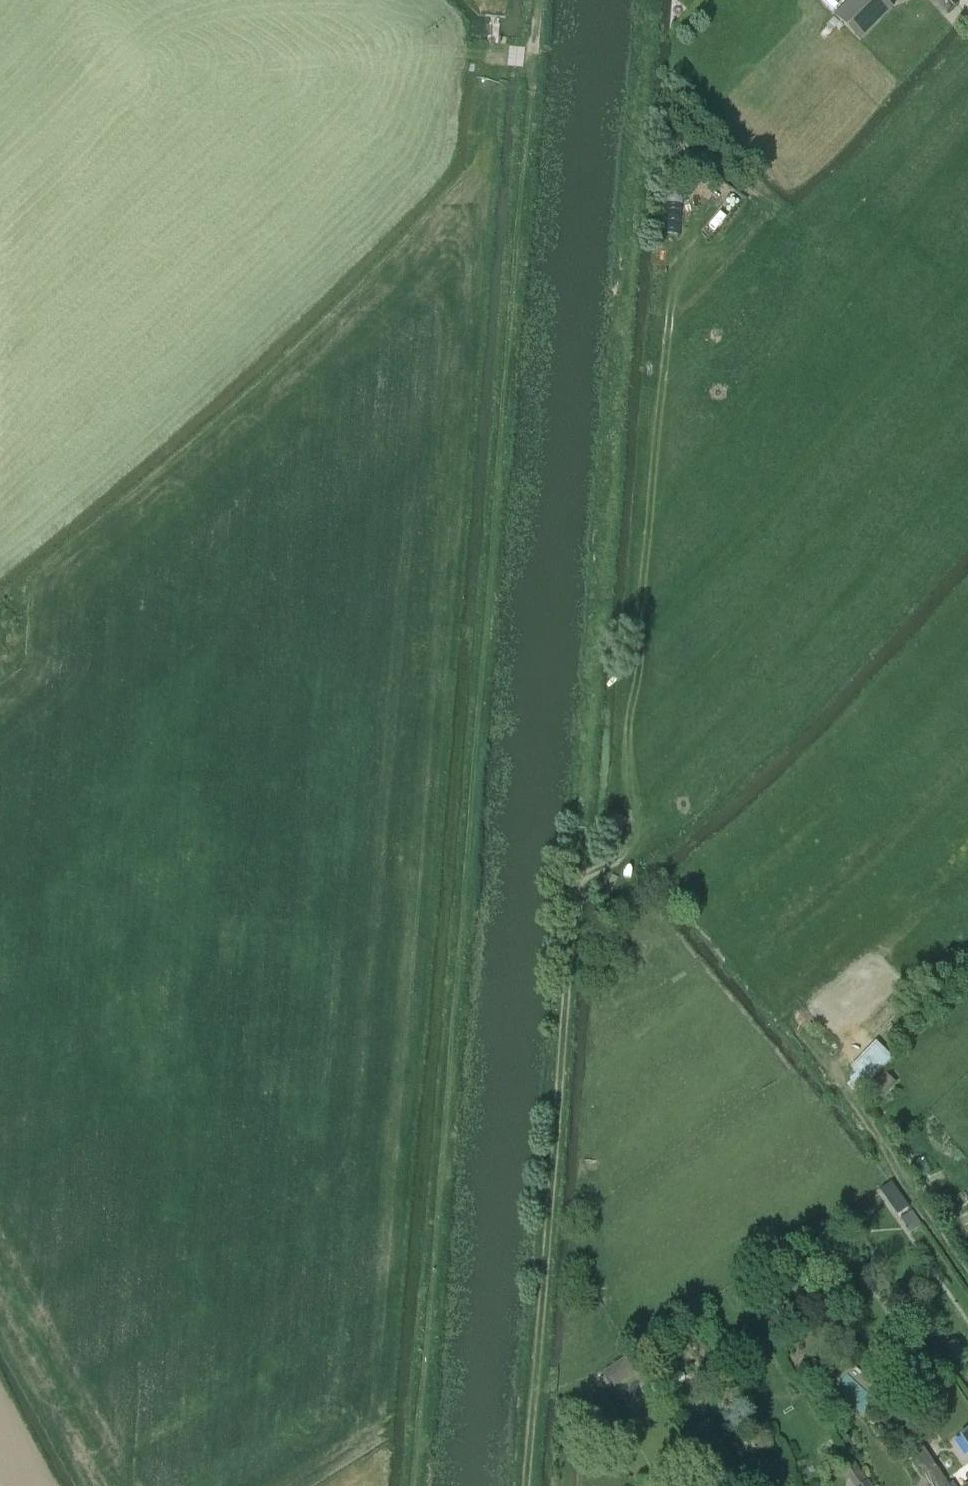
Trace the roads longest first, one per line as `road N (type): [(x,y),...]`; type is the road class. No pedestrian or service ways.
road 1 (track): [(525,1485),(650,0)]
road 2 (track): [(967,1273),(849,1084)]

